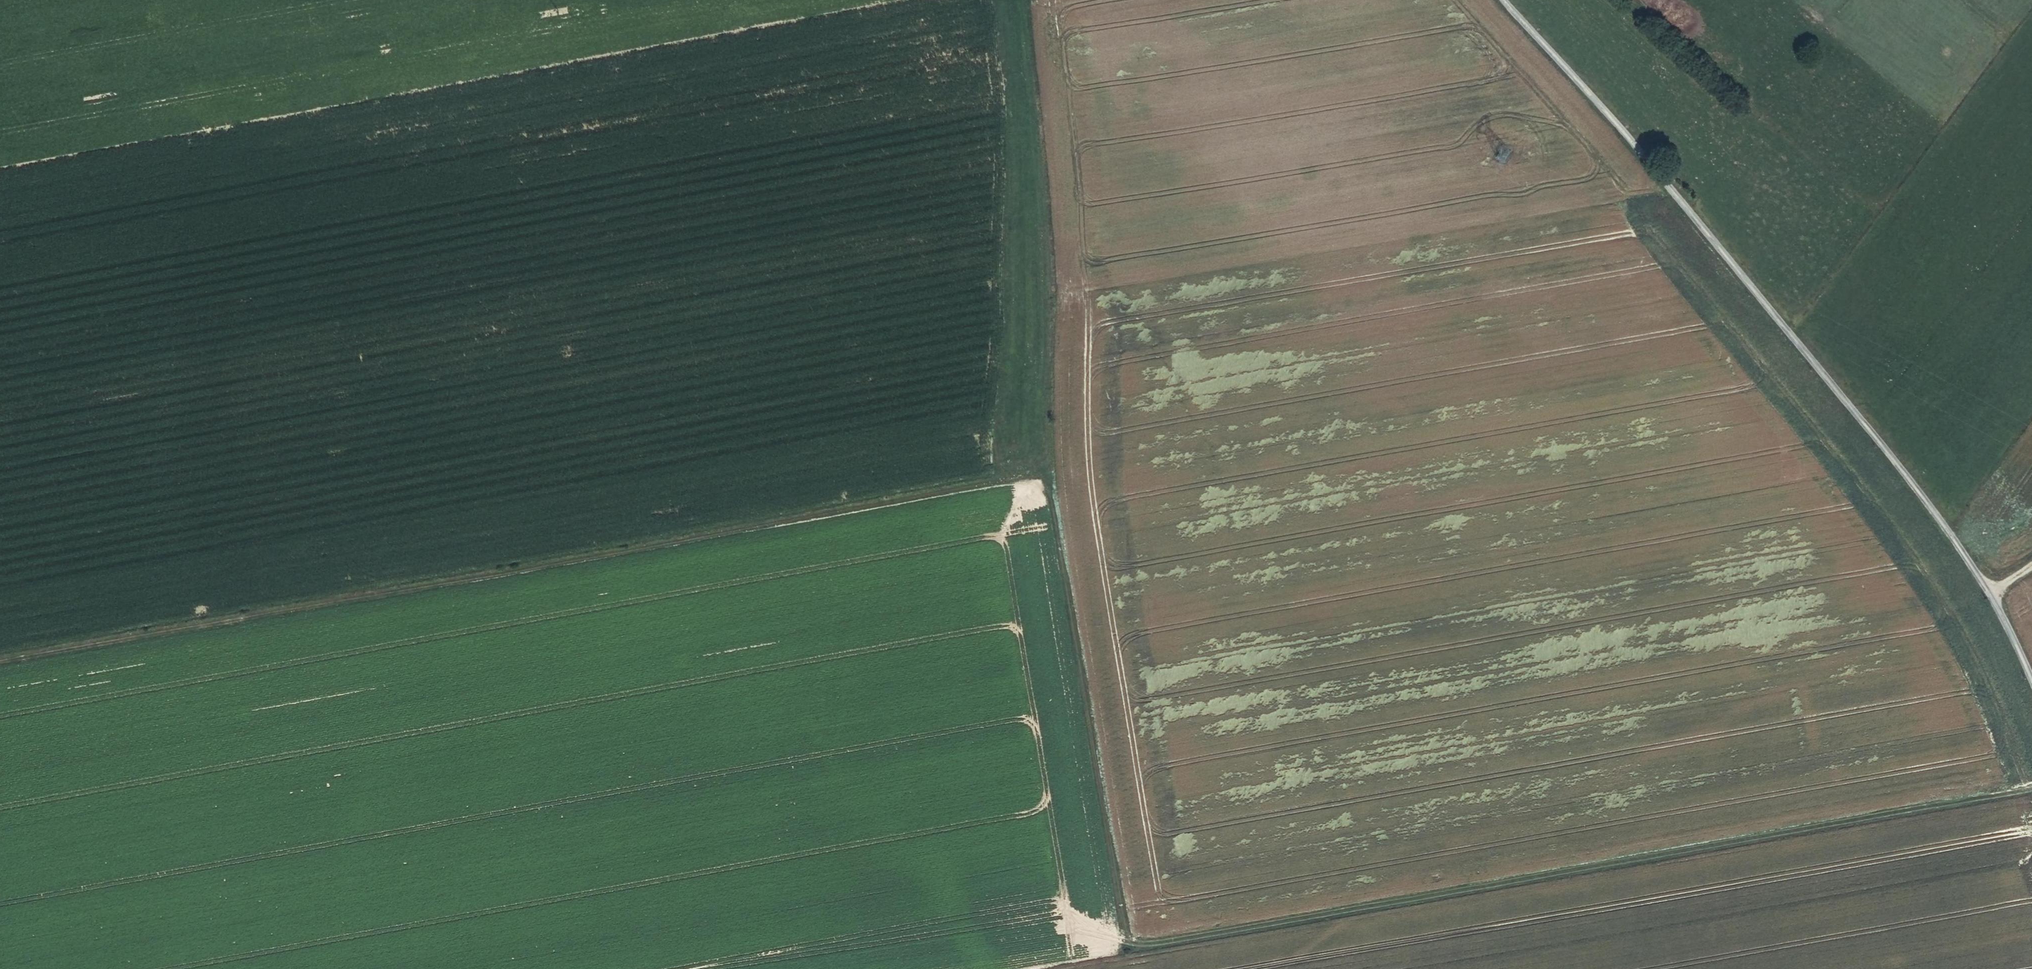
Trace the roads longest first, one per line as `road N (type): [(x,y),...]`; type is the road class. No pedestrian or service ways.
road 1 (track): [(0,658),(1032,468),(1115,951),(2031,777)]
road 2 (unclassified): [(1502,0),(1660,176),(1939,519),(1991,591),(2031,678)]

